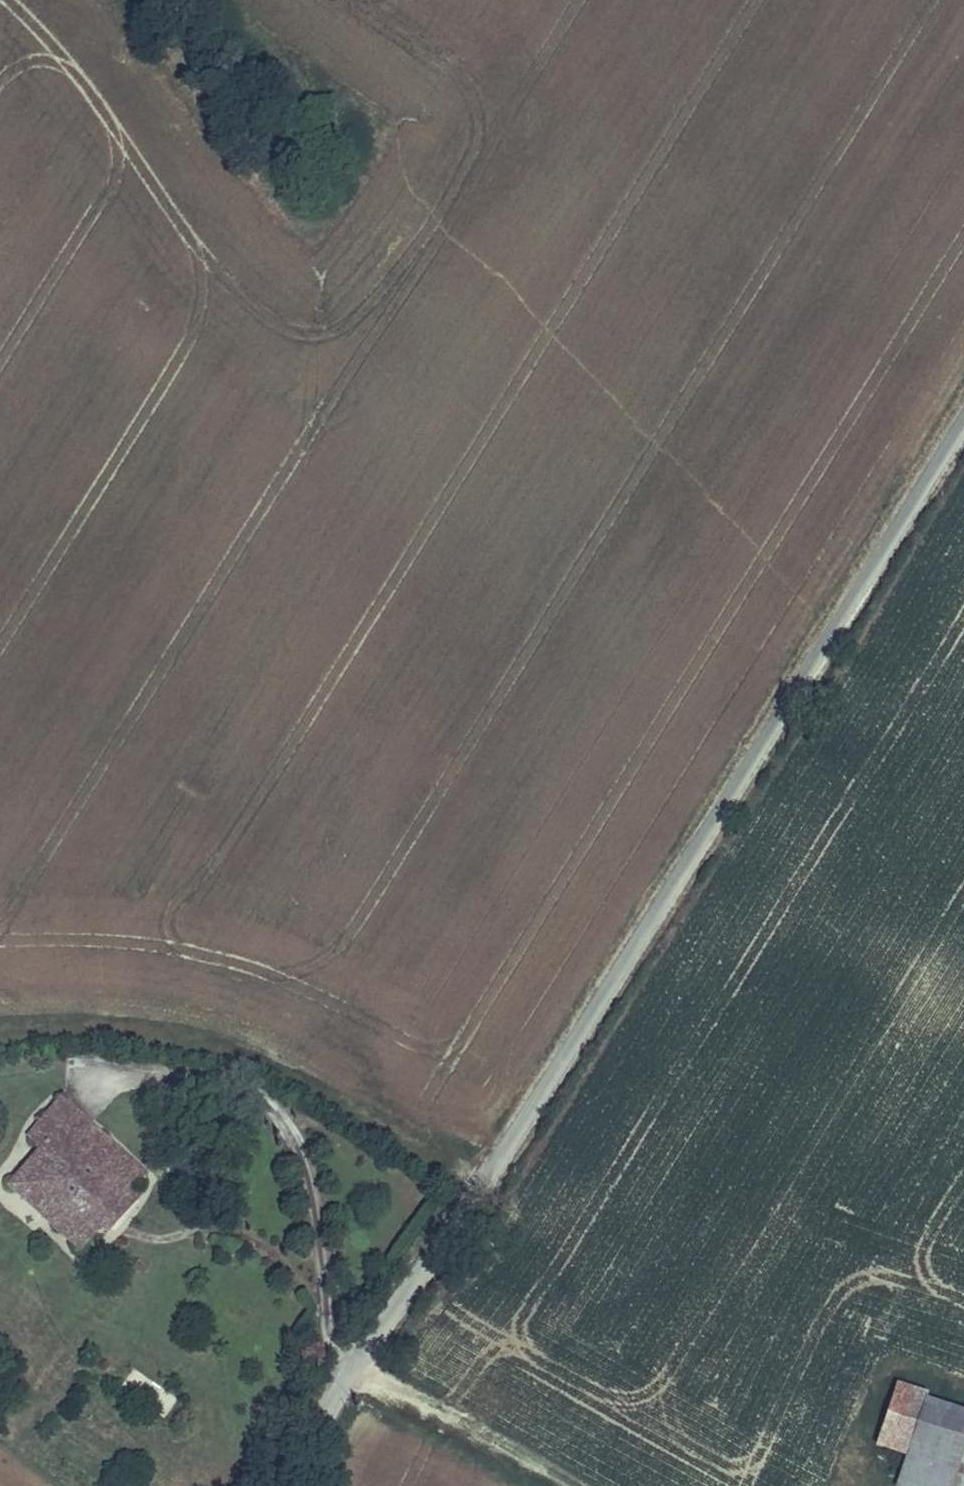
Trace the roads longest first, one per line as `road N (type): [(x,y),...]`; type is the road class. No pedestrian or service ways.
road 1 (tertiary): [(295,1485),(332,1381),(518,1130),(963,416)]

